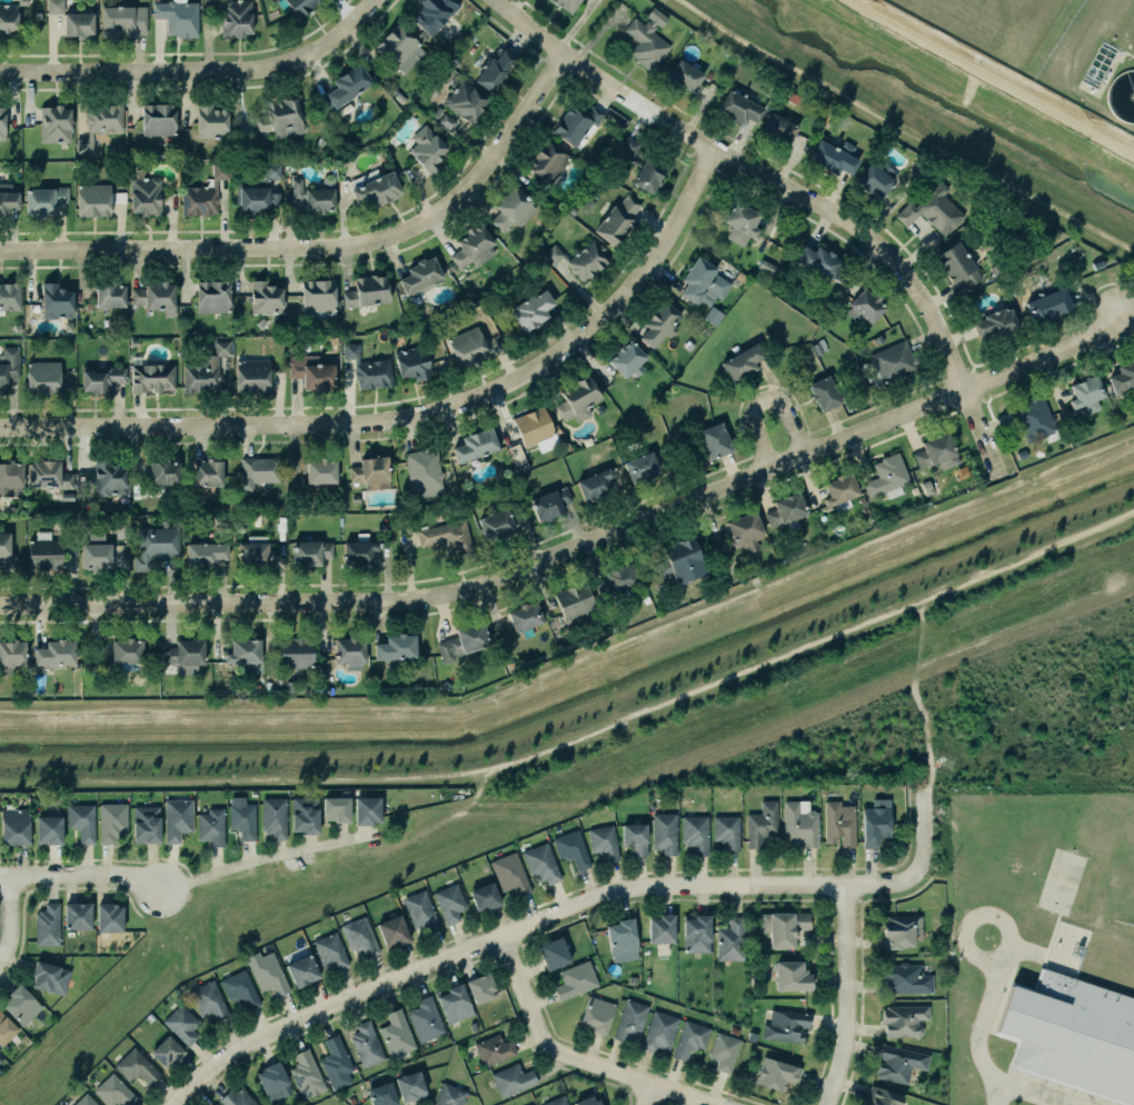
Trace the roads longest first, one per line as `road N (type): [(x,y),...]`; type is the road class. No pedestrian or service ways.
road 1 (residential): [(1120,316),(1086,340),(446,594),(381,601),(0,605)]
road 2 (residential): [(924,784),(923,859),(903,879),(646,890),(597,900),(233,1049),(175,1104)]
road 3 (residential): [(717,147),(683,221),(636,289),(577,344),(475,399),(396,421),(349,425),(0,428)]
road 4 (residential): [(498,0),(648,108),(877,242),(929,308),(997,470)]
road 5 (residential): [(566,52),(477,179),(397,235),(329,247),(0,251)]
road 6 (residential): [(379,0),(311,54),(270,67),(0,73)]
road 7 (residential): [(498,939),(545,1044),(707,1104)]
road 8 (residential): [(825,1104),(845,1045),(845,884)]
road 9 (residential): [(0,876),(112,874),(161,889)]
road 10 (residential): [(804,454),(783,405),(764,404),(752,420),(769,468)]

